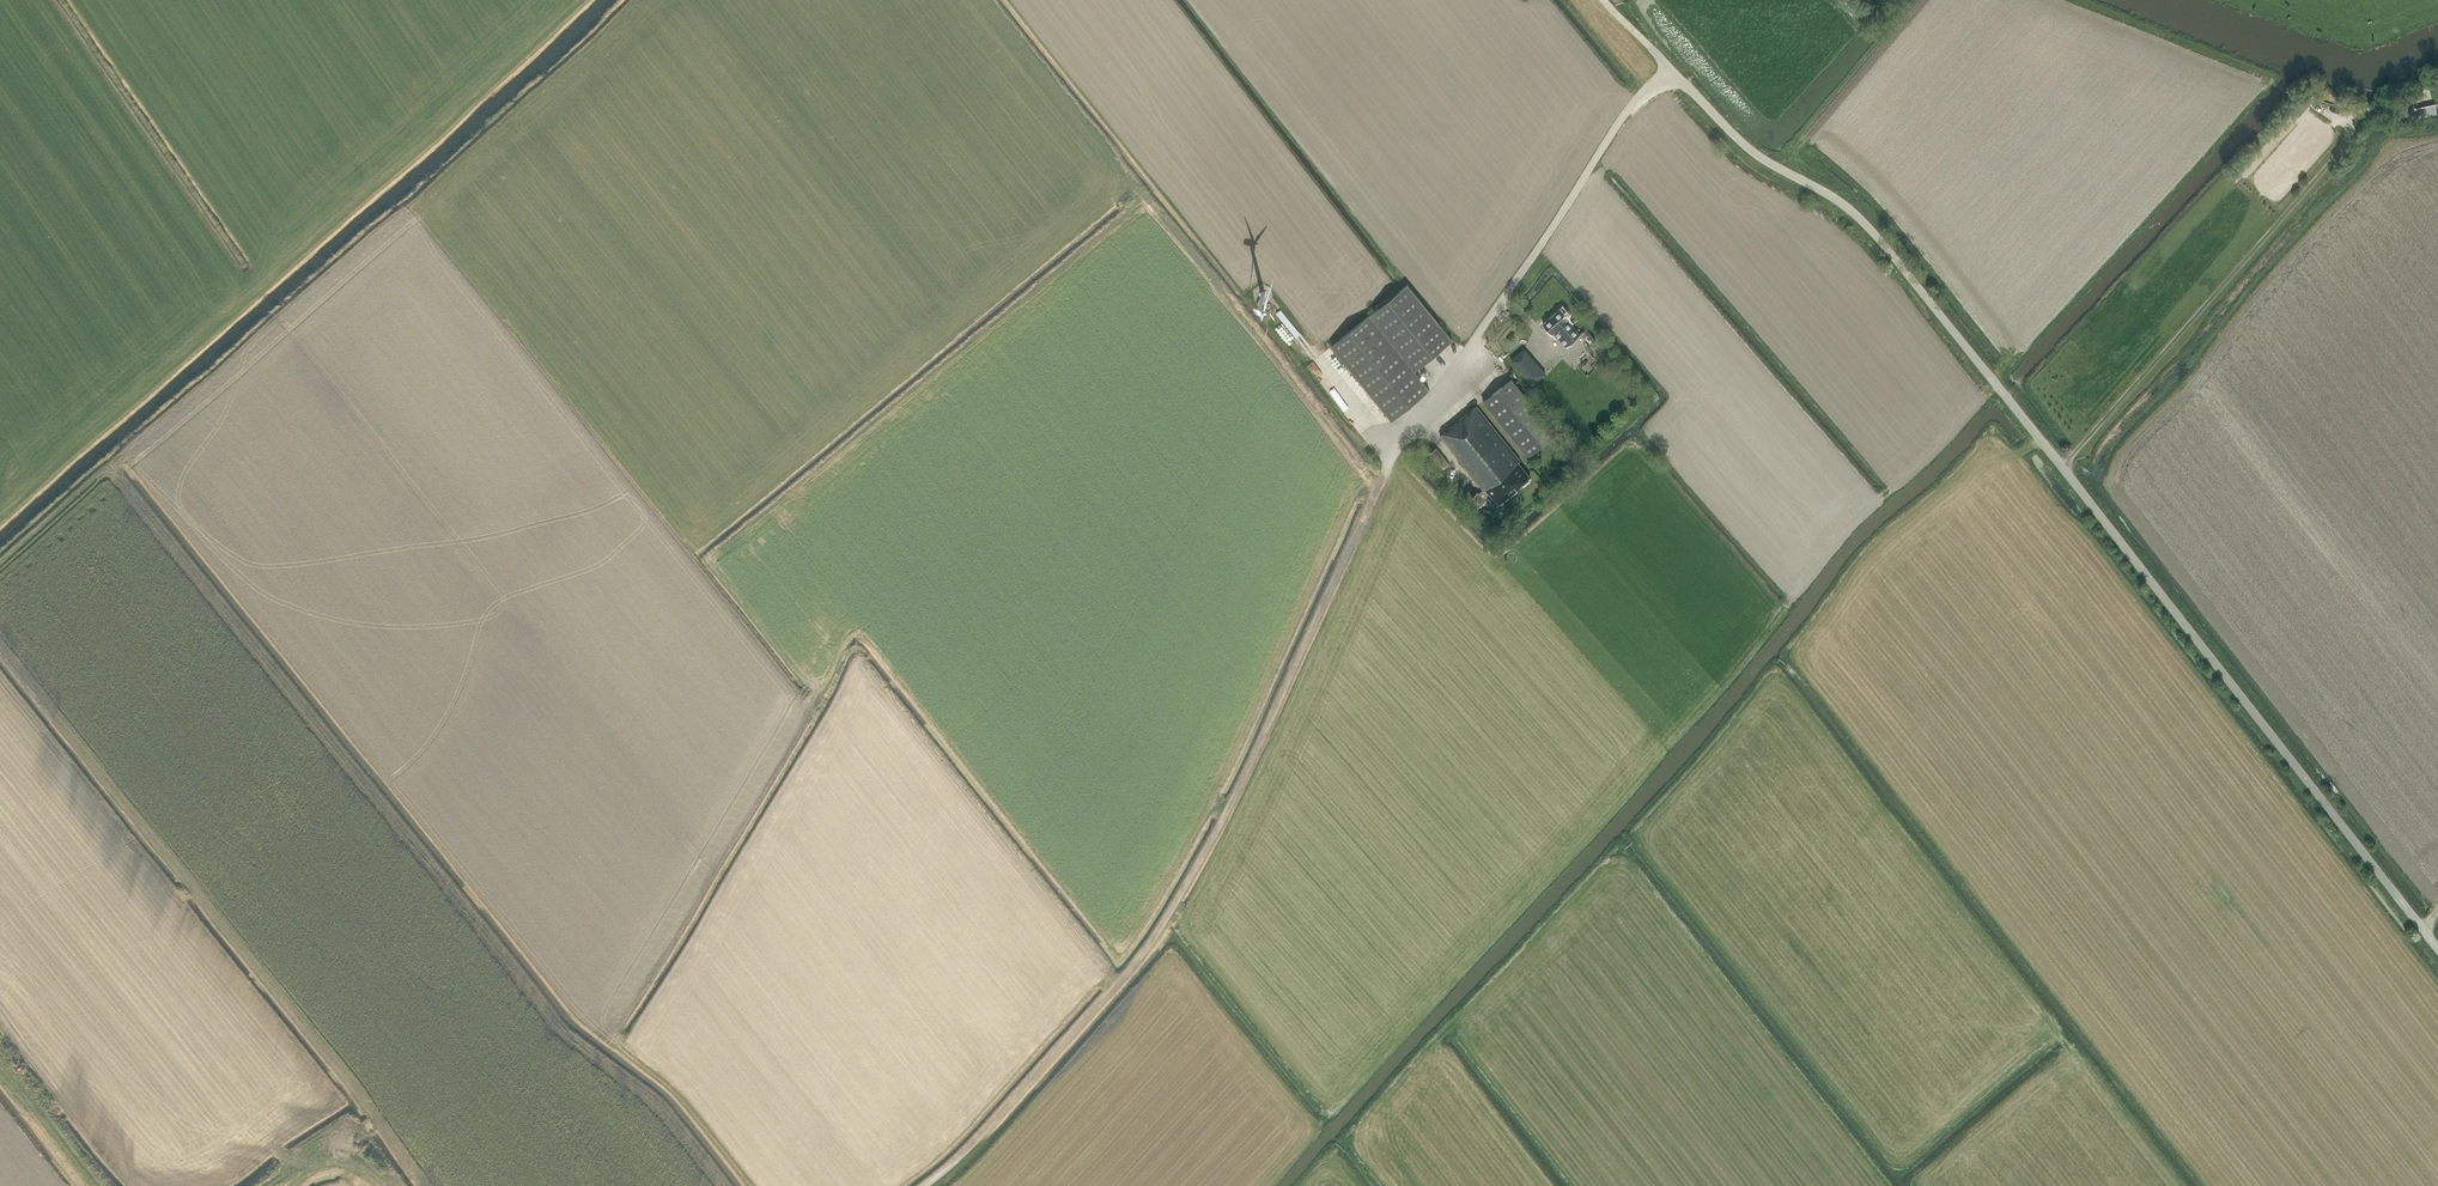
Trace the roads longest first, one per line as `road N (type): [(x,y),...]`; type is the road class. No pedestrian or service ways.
road 1 (unclassified): [(2437,947),(1895,253),(1853,211),(1760,156),(1670,68)]
road 2 (track): [(1421,419),(1267,735),(1151,947),(995,1124),(928,1185)]
road 3 (track): [(0,1069),(98,1185)]

